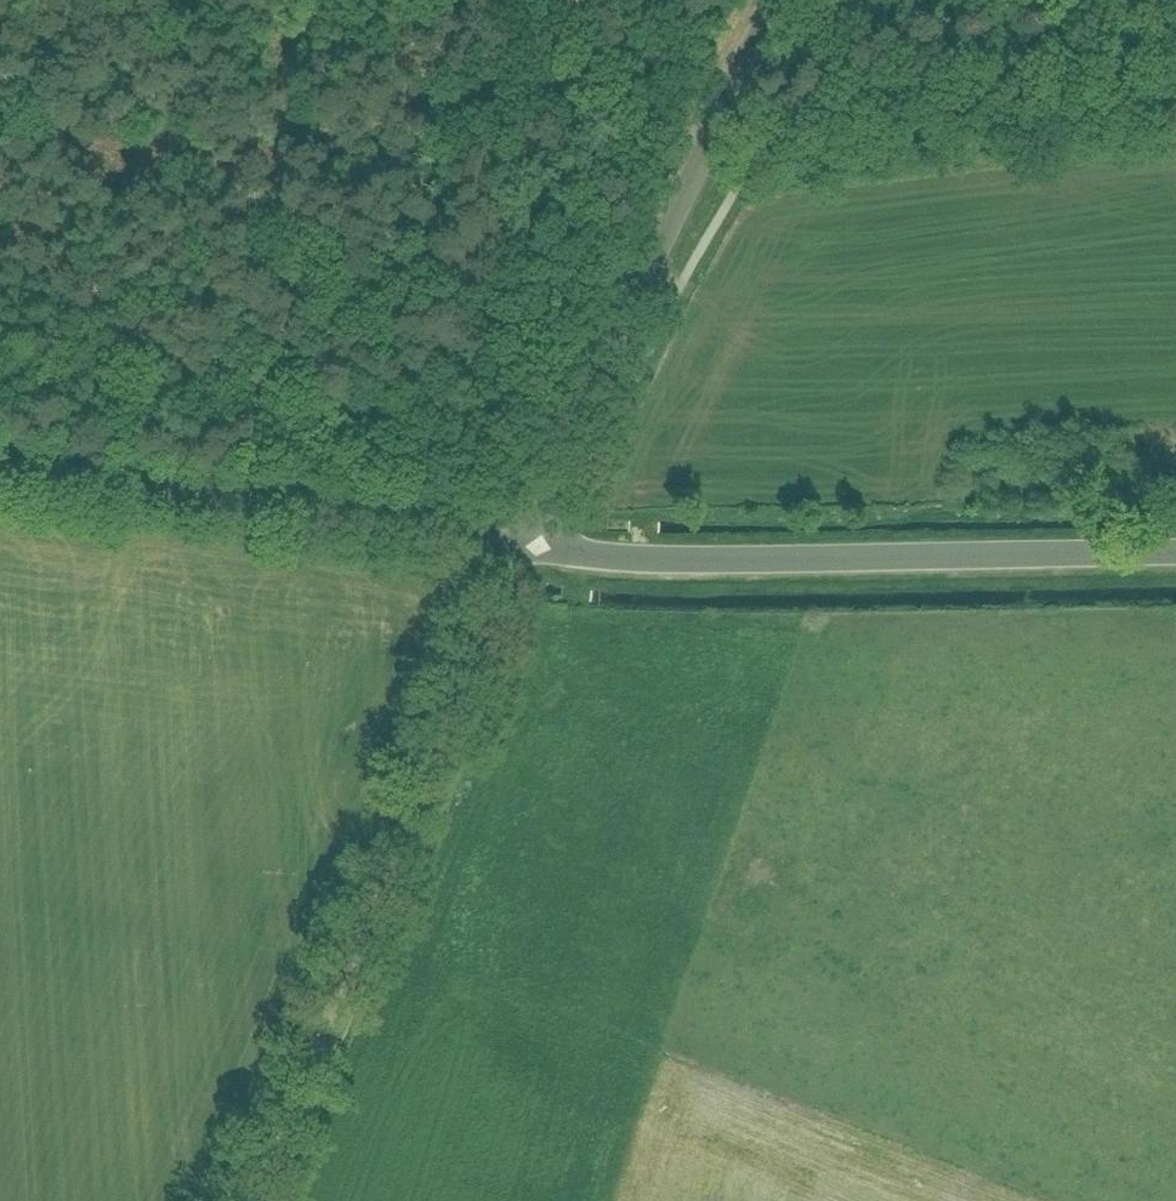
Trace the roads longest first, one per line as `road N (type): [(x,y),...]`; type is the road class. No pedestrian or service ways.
road 1 (track): [(250,1200),(507,586)]
road 2 (unclassified): [(1175,553),(651,561),(540,550)]
road 3 (unclassified): [(540,550),(576,429),(779,0)]
road 4 (unclassified): [(519,548),(0,483)]

